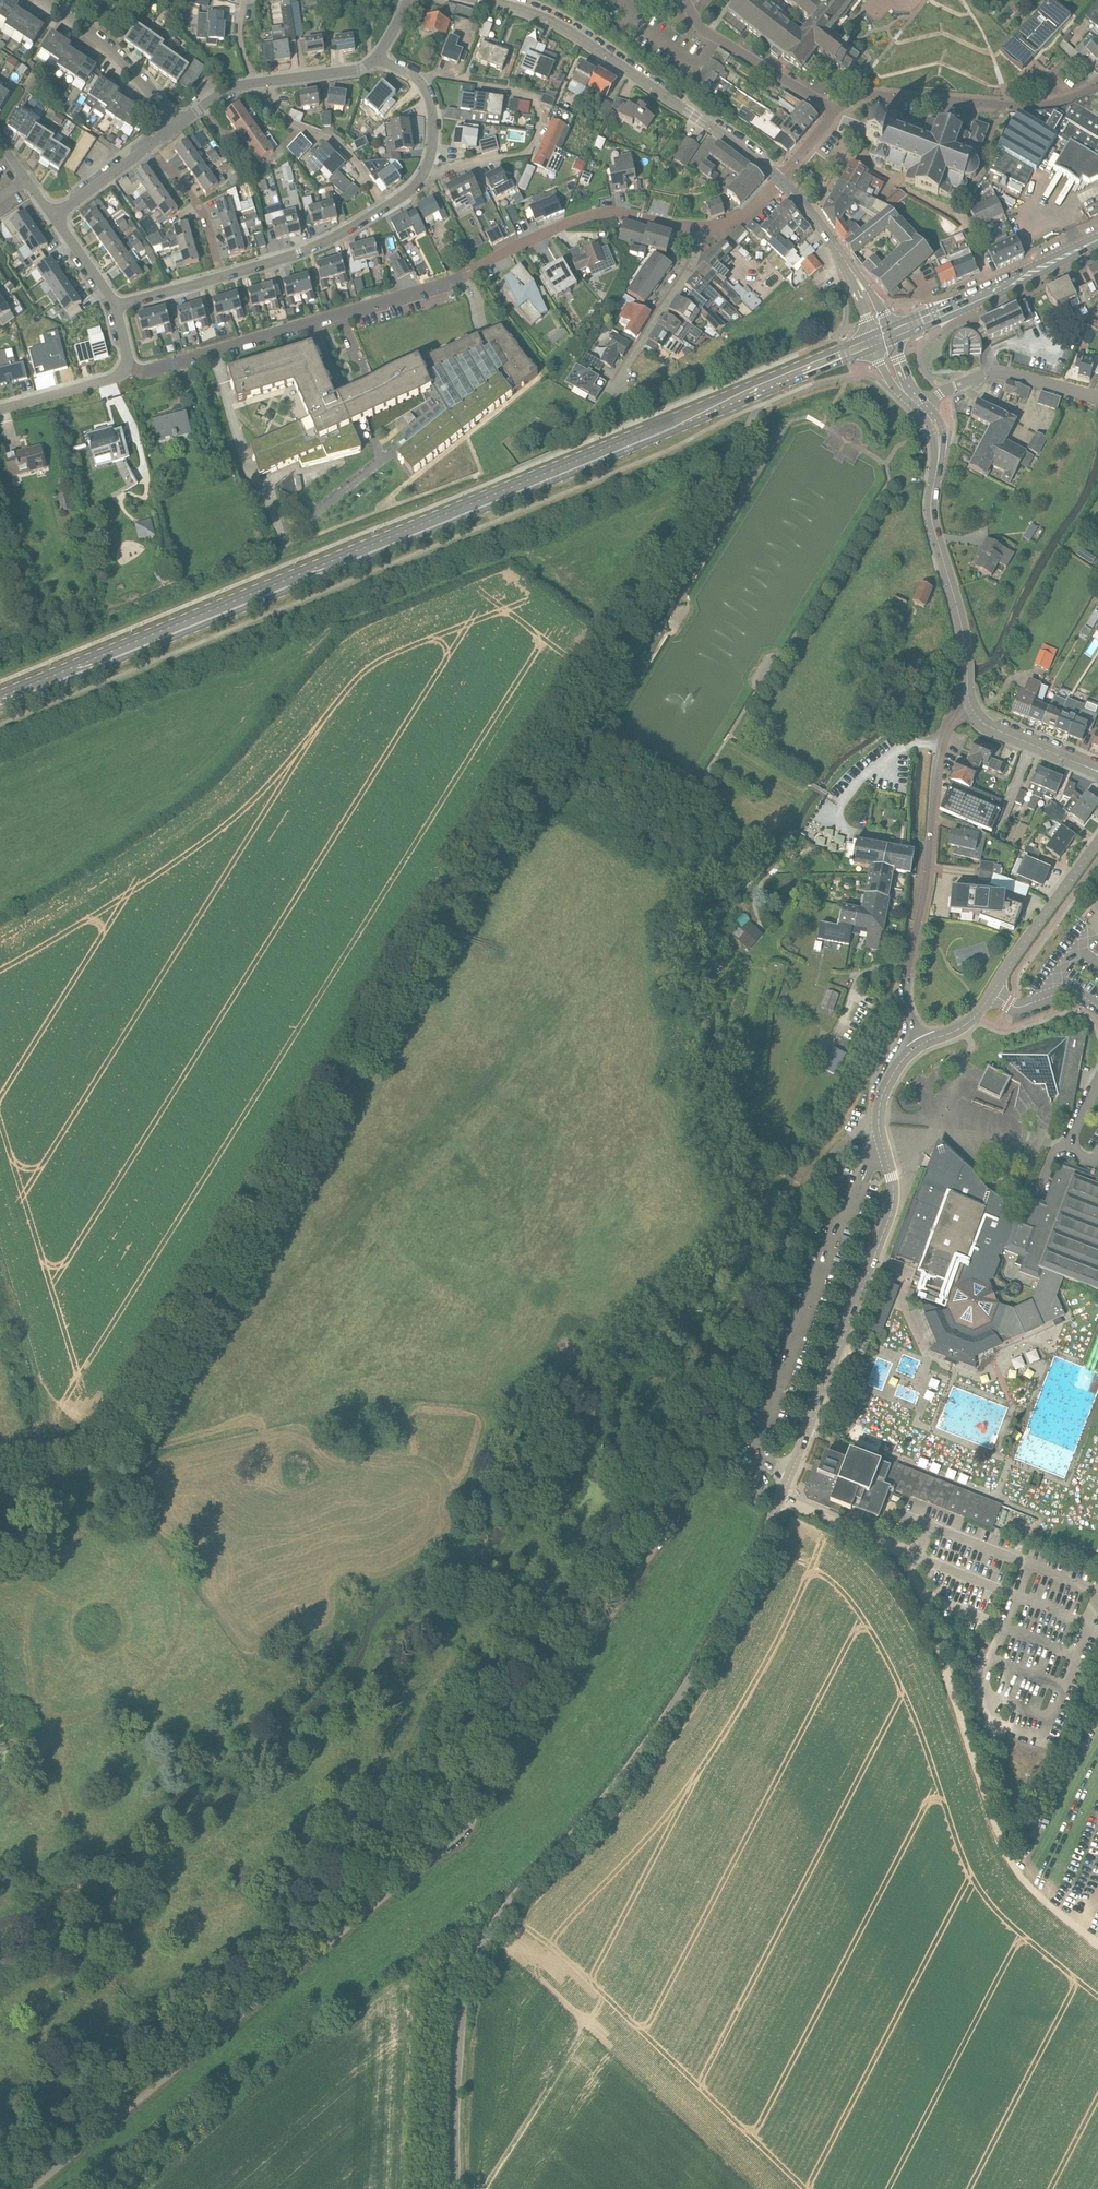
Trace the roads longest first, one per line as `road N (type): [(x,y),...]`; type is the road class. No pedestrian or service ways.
road 1 (unclassified): [(30,2188),(460,1833),(707,1466)]
road 2 (track): [(0,1495),(91,1466),(117,1445),(567,725)]
road 3 (primary): [(874,341),(0,700)]
road 4 (unclassified): [(454,2188),(460,2018),(479,1950),(656,1732),(727,1615),(780,1499)]
road 5 (track): [(876,1540),(944,1665),(1012,1866),(1097,1944)]
road 6 (unclassified): [(791,1472),(892,1208),(880,1102),(904,1058),(924,1042)]
road 7 (track): [(567,725),(758,405)]
road 8 (residential): [(127,364),(151,370),(469,271)]
road 9 (unclassified): [(971,705),(950,720),(940,745),(924,897),(905,990),(924,1042)]
road 10 (tertiary): [(780,180),(589,44),(525,10),(486,0)]
road 11 (unclassified): [(971,705),(961,622),(930,511),(938,433),(920,407)]
road 12 (residential): [(425,173),(521,154),(537,133),(540,111),(530,95),(510,88),(412,74)]
road 13 (residential): [(1097,83),(1027,106),(857,97)]
road 14 (primary): [(890,334),(1097,239)]
road 15 (residential): [(484,263),(591,213),(699,225)]
road 16 (residential): [(610,392),(690,268),(699,225)]
road 17 (residential): [(920,407),(949,387),(1003,371),(1097,394)]
road 18 (track): [(584,2032),(483,2188)]
road 19 (unclassified): [(992,994),(1097,841)]
road 20 (residential): [(256,83),(279,116),(344,149),(383,208)]
road 21 (residential): [(686,2),(705,31),(829,111)]
road 22 (residential): [(177,125),(124,61),(46,0)]
road 23 (residential): [(222,276),(298,253),(383,208)]
road 24 (residential): [(151,145),(204,211),(222,276)]
road 25 (unclassified): [(1097,771),(988,725),(971,705)]
road 26 (residential): [(0,408),(107,379),(127,364)]
road 27 (residential): [(377,59),(361,68),(256,83)]
road 28 (residential): [(55,219),(151,145)]

